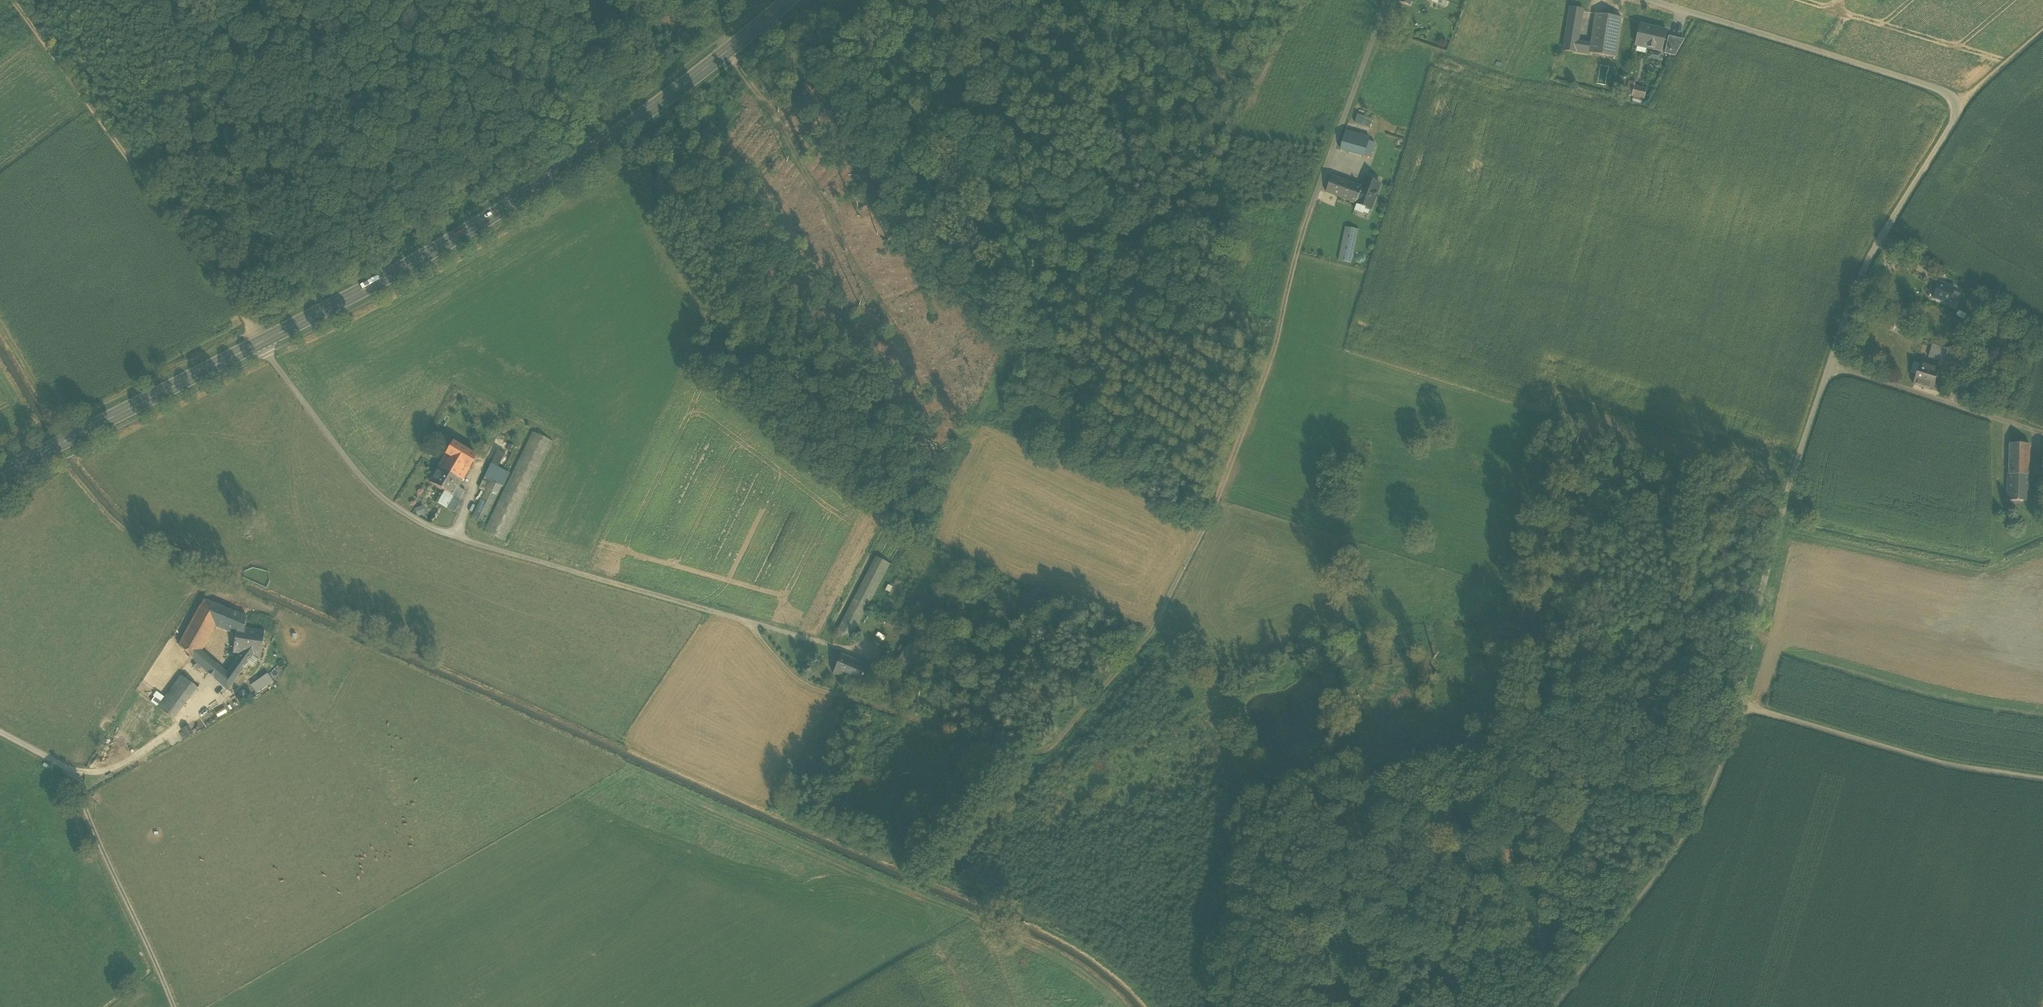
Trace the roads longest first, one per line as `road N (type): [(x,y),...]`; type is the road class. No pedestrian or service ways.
road 1 (unclassified): [(1555,1006),(1709,799),(1788,486),(1859,284),(1955,117),(1953,102),(1934,88),(1646,0)]
road 2 (track): [(1389,0),(1303,229),(1274,350),(1208,521),(1152,630),(1041,756),(803,685),(743,621)]
road 3 (track): [(743,621),(424,527),(389,507),(278,368),(12,0)]
road 4 (secondary): [(789,0),(625,128),(452,240),(0,474)]
road 5 (track): [(2042,780),(1952,766),(1738,703)]
road 6 (track): [(57,763),(79,790),(175,1006)]
road 7 (track): [(1832,365),(2042,432)]
road 8 (track): [(84,772),(155,749),(227,690)]
road 9 (track): [(864,652),(743,621)]

